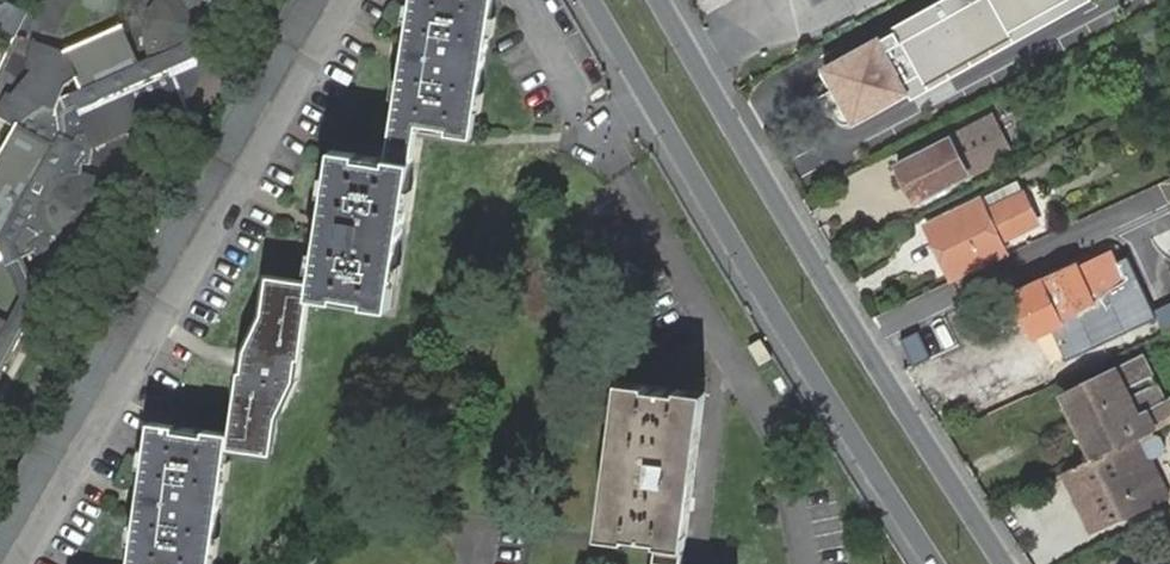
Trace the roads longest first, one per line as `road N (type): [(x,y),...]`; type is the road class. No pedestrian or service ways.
road 1 (secondary): [(1004,563),(659,0)]
road 2 (secondary): [(589,0),(933,563)]
road 3 (residential): [(35,563),(361,0)]
road 4 (residential): [(647,229),(778,466),(798,563)]

